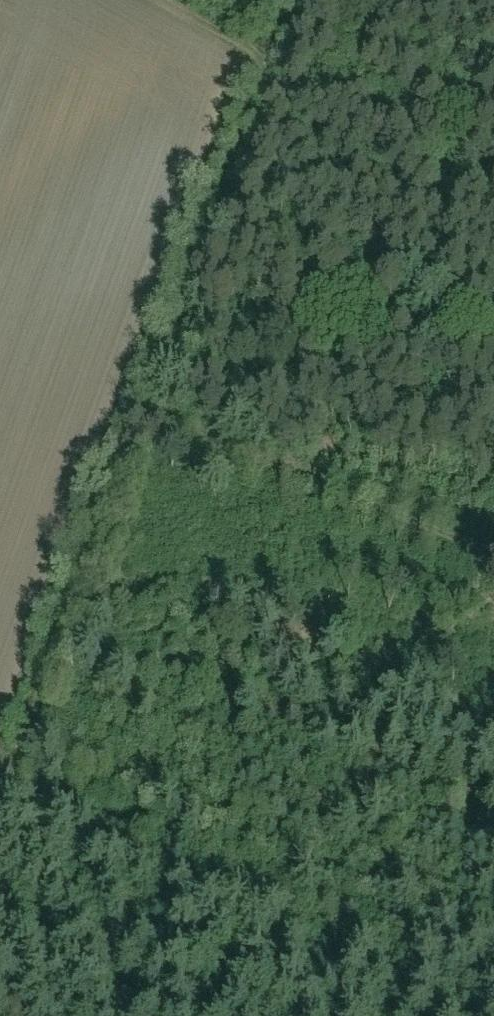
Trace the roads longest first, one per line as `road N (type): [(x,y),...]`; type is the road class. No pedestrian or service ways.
road 1 (track): [(0,787),(276,59)]
road 2 (track): [(136,445),(493,573)]
road 3 (track): [(138,0),(240,59),(266,86)]

